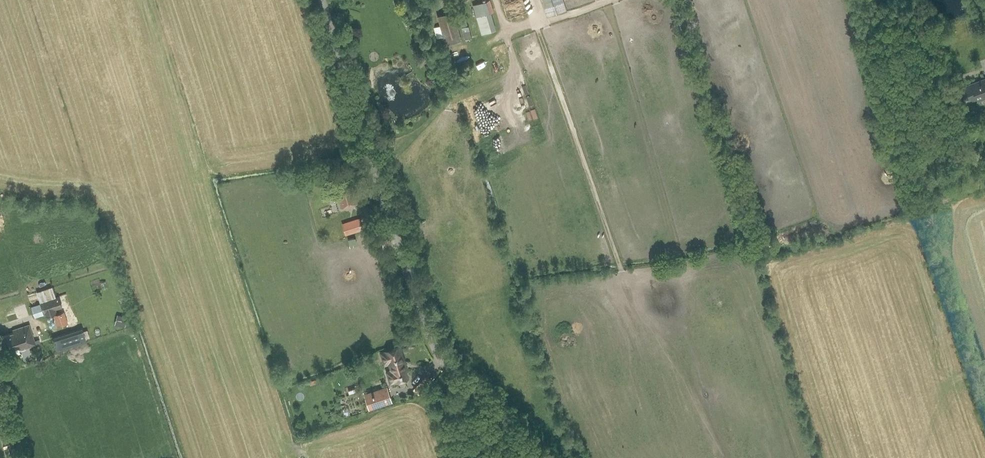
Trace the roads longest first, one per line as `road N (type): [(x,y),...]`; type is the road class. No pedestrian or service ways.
road 1 (unclassified): [(517,457),(441,361),(323,0)]

